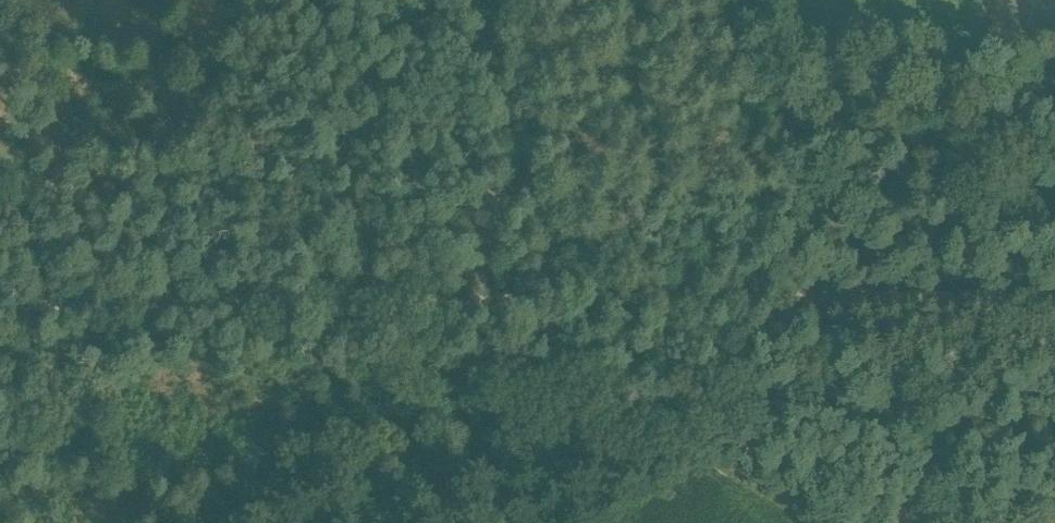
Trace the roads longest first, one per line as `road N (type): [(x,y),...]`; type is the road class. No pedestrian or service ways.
road 1 (track): [(858,302),(0,299)]
road 2 (track): [(858,302),(727,0)]
road 3 (track): [(1054,303),(858,302)]

